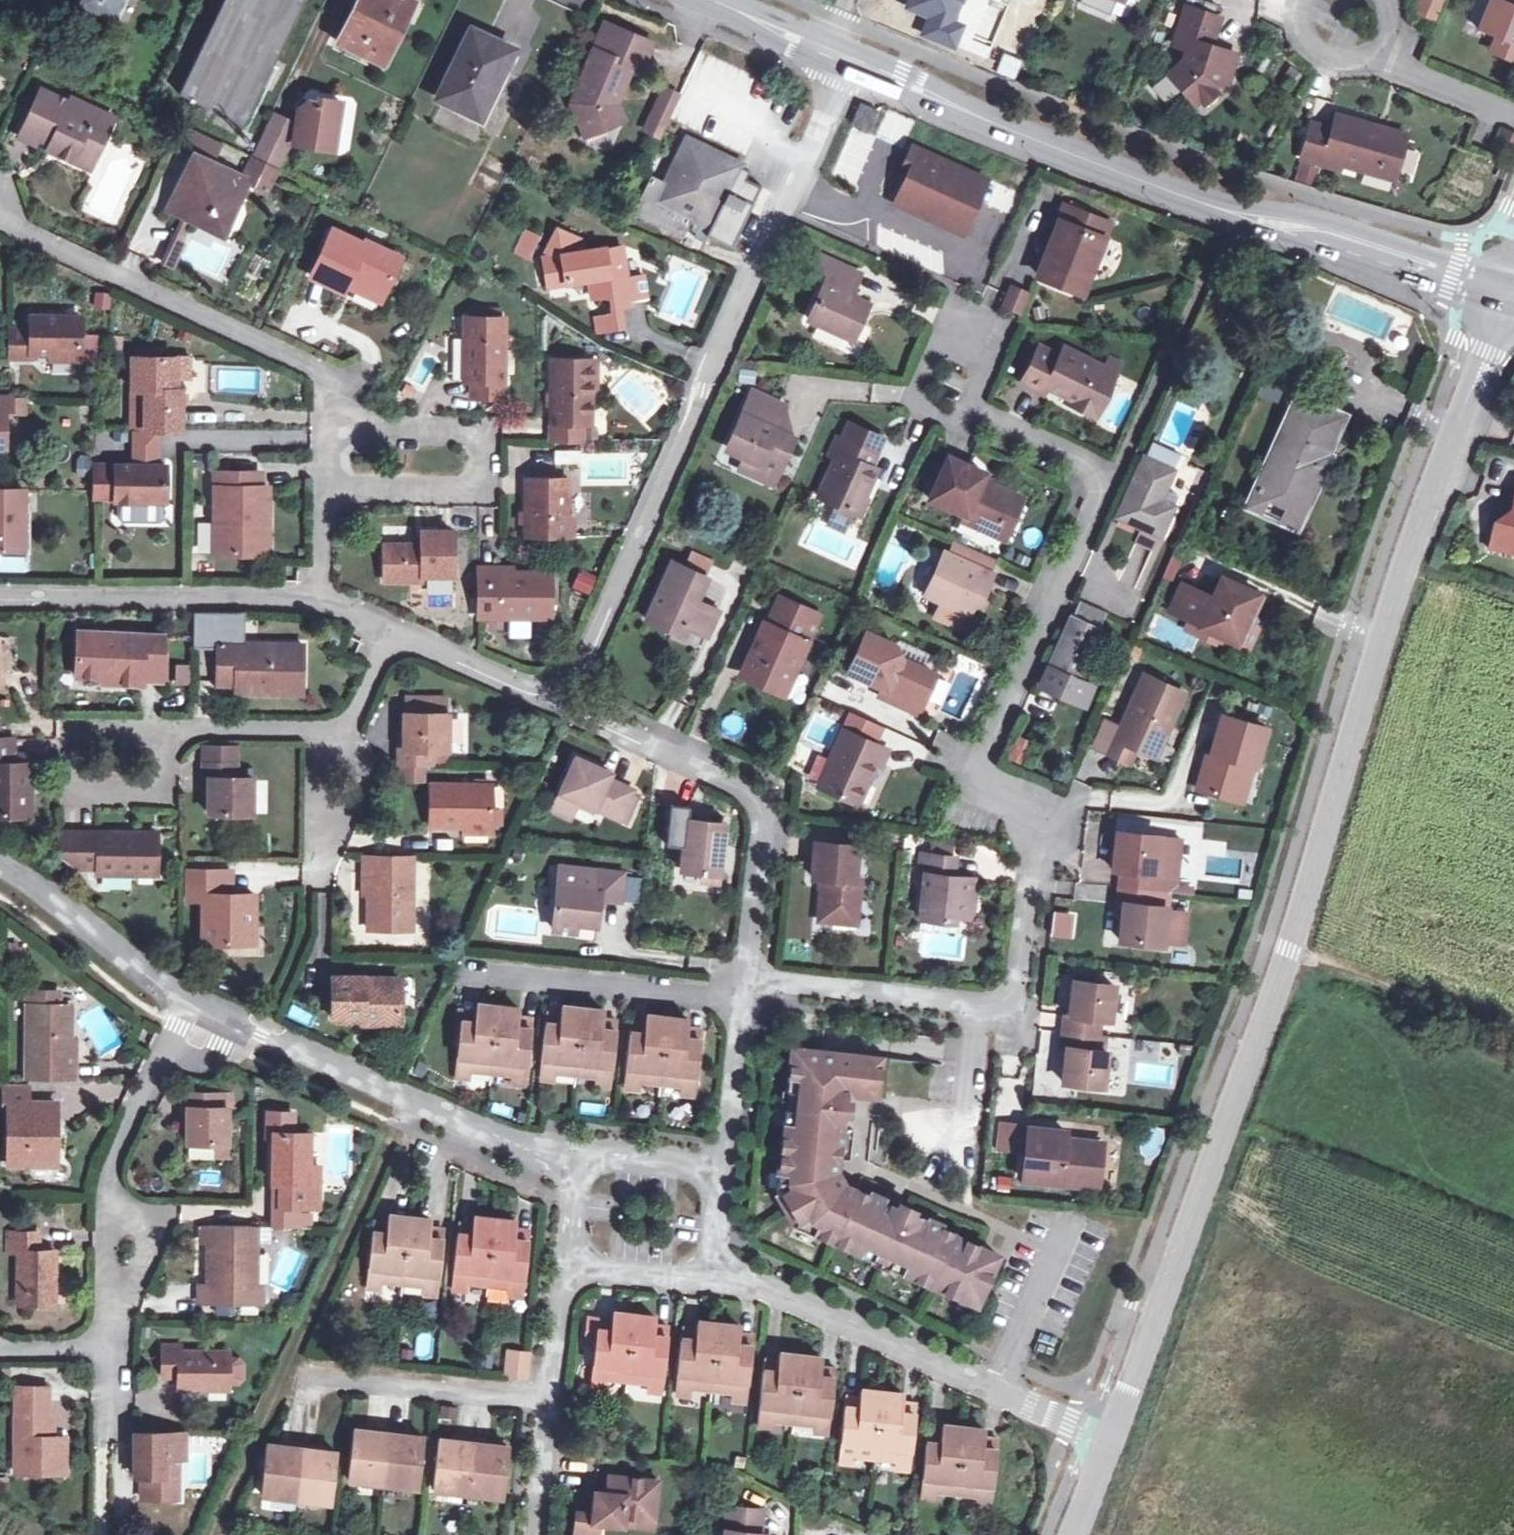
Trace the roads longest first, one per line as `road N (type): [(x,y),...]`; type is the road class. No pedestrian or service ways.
road 1 (residential): [(1101,1440),(1286,951),(1503,307)]
road 2 (residential): [(741,975),(1010,998),(1027,819),(981,761),(1106,477),(958,419)]
road 3 (primary): [(837,63),(1083,171),(1437,294),(1503,307)]
road 4 (primary): [(1507,275),(1434,258),(1095,139),(838,38)]
road 5 (residential): [(837,63),(839,89),(560,701)]
road 6 (residential): [(0,224),(339,379),(327,438)]
road 7 (residential): [(1101,1440),(749,1278),(714,1274)]
road 8 (residential): [(560,701),(756,804),(761,818),(741,975)]
road 9 (residential): [(229,1022),(576,1168)]
road 10 (residential): [(327,438),(462,437),(477,446),(482,467),(474,486),(324,487)]
road 11 (residential): [(165,1045),(109,1169),(105,1349)]
road 12 (residential): [(314,592),(0,591)]
road 13 (residential): [(275,1374),(546,1394)]
road 14 (residential): [(470,972),(738,1000)]
road 15 (residential): [(165,728),(68,724),(72,793),(162,788)]
road 16 (track): [(1286,951),(1513,1033)]
road 17 (residential): [(0,880),(186,1000)]
road 18 (residential): [(560,701),(392,625)]
road 19 (residential): [(738,1000),(715,1169)]
road 20 (residential): [(167,441),(327,438)]
road 21 (primary): [(692,0),(837,63)]
road 22 (residential): [(1513,119),(1388,63),(1381,46)]
road 23 (residential): [(314,727),(165,728)]
road 24 (residential): [(566,1272),(714,1274)]
road 25 (residential): [(715,1169),(621,1155),(576,1168)]
road 26 (residential): [(532,1534),(546,1394)]
road 27 (residential): [(345,723),(362,774),(320,849)]
road 28 (residential): [(1381,46),(1355,64),(1325,62),(1301,41),(1298,0)]
road 29 (residential): [(320,849),(308,811),(314,727)]
road 30 (residential): [(546,1394),(566,1272)]
road 31 (residential): [(930,337),(978,356),(981,368),(958,419)]

